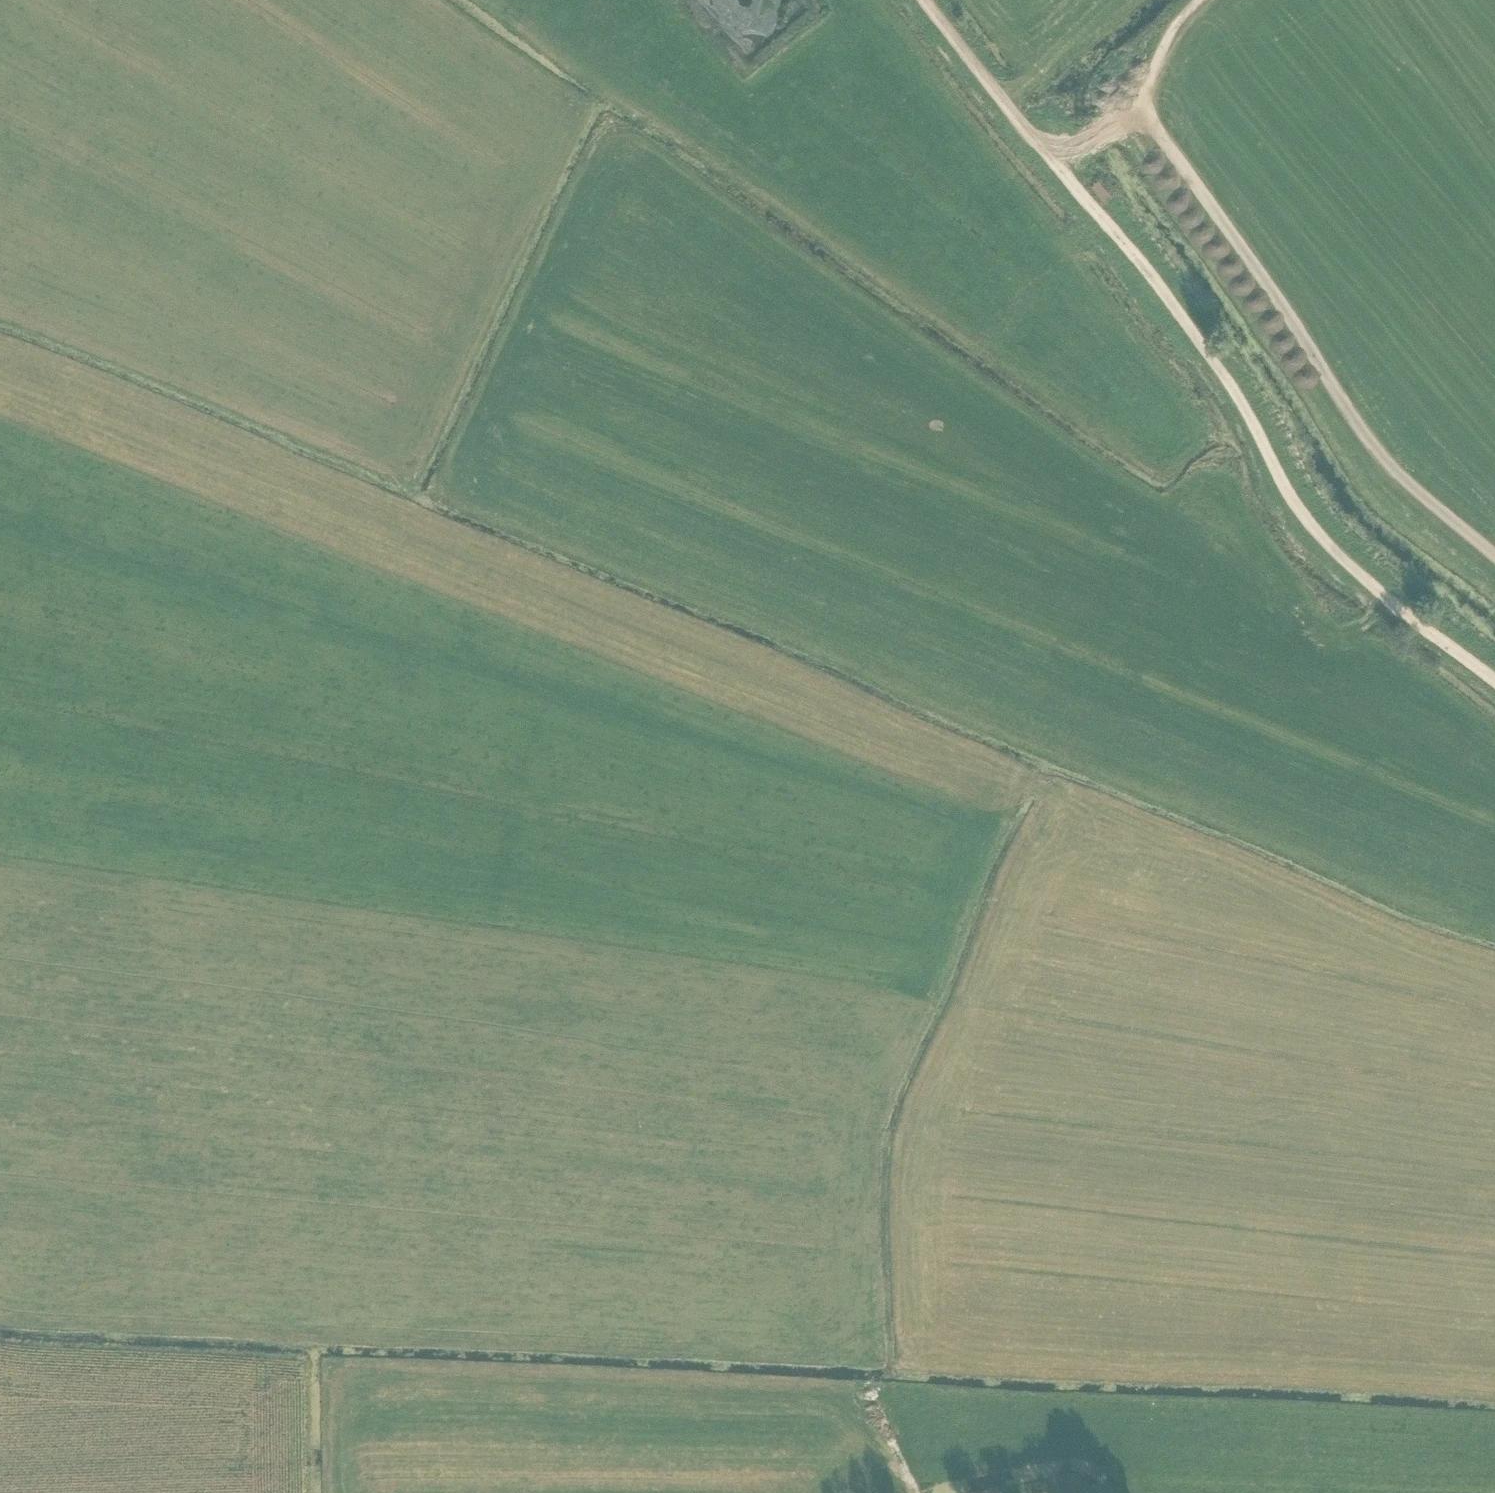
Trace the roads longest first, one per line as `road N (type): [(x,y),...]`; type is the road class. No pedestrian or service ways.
road 1 (track): [(1494,684),(1320,539),(1193,333),(930,0)]
road 2 (track): [(1199,0),(1156,61),(1147,94),(1153,117),(1380,453),(1494,555)]

